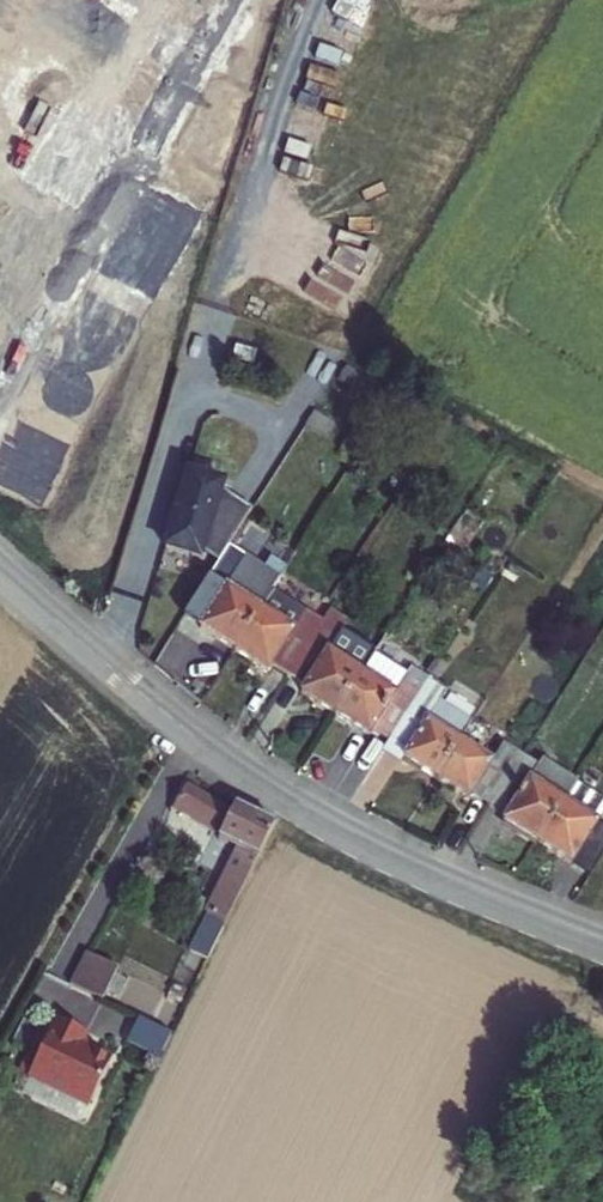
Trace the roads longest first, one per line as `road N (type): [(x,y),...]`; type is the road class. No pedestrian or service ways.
road 1 (residential): [(0,567),(177,722),(288,800),(398,862),(602,948)]

